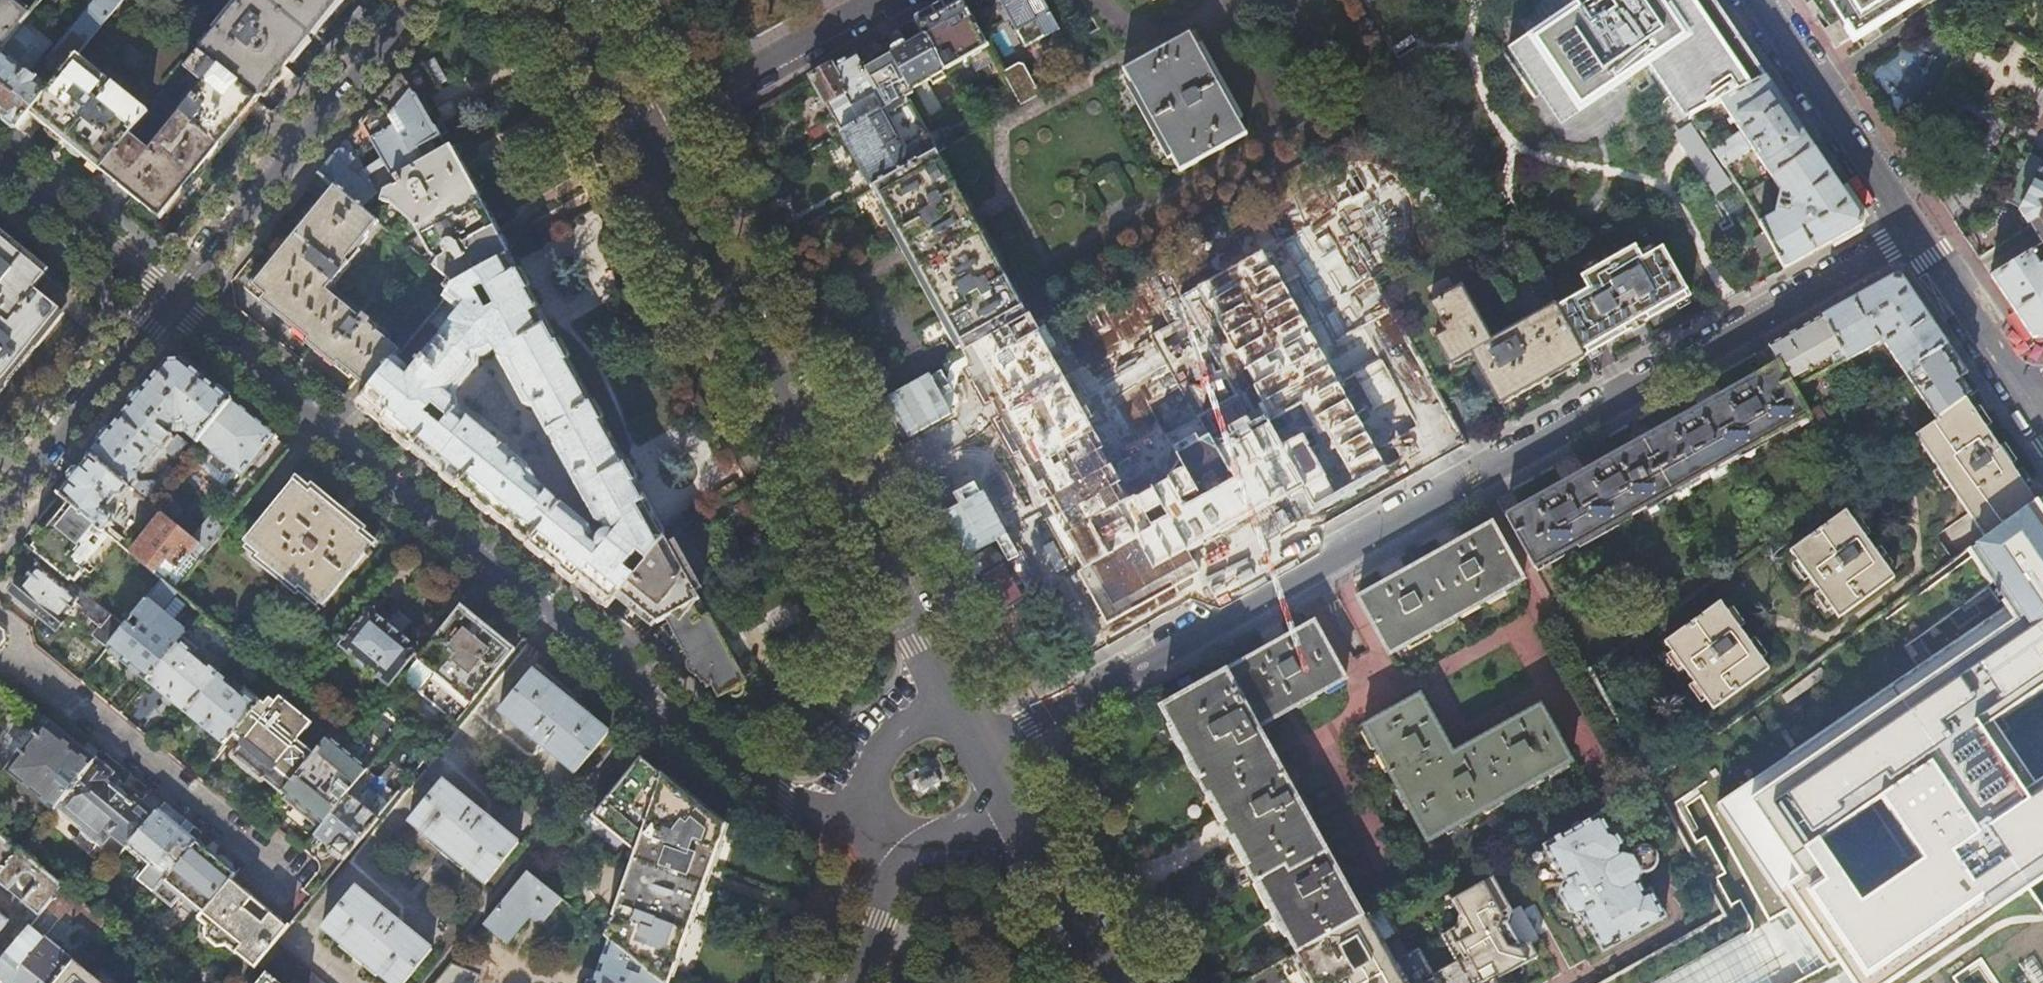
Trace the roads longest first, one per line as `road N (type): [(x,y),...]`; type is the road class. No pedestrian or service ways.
road 1 (residential): [(984,751),(1912,230)]
road 2 (residential): [(861,835),(776,793),(169,304)]
road 3 (tertiary): [(958,703),(646,136)]
road 4 (residential): [(416,0),(169,304)]
road 5 (residential): [(301,886),(24,661)]
road 6 (tertiary): [(1756,0),(1912,230)]
road 7 (residential): [(888,0),(646,136)]
road 8 (residential): [(169,304),(0,510)]
road 9 (tertiary): [(1912,230),(2035,414)]
road 10 (residential): [(169,304),(0,164)]
road 11 (tertiary): [(1110,982),(1010,803)]
road 12 (unclassified): [(958,703),(899,732),(880,752),(861,835)]
road 13 (tertiary): [(646,136),(568,0)]
road 14 (residential): [(905,854),(857,982)]

